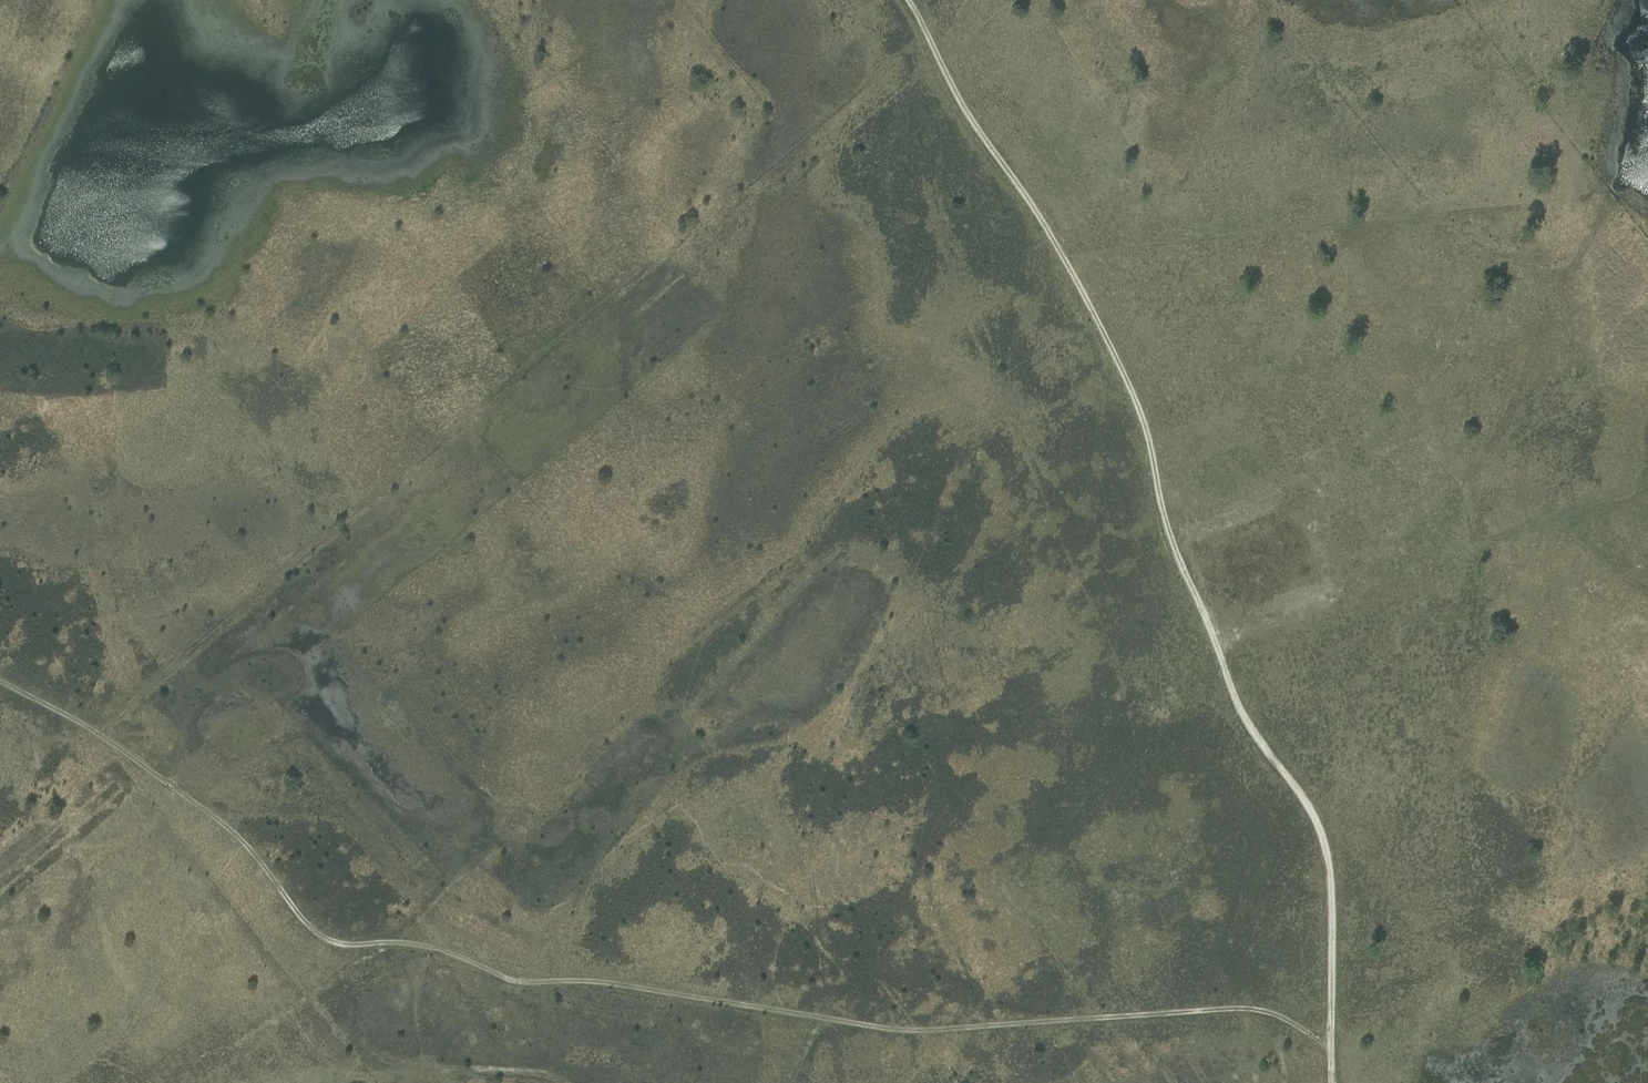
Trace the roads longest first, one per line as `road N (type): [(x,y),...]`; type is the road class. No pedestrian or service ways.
road 1 (track): [(0,689),(77,728),(214,819),(314,932),(340,946),(402,946),(510,980),(596,982),(896,1030),(1246,1007),(1330,1044)]
road 2 (track): [(908,0),(960,103),(1078,279),(1148,435),(1172,544),(1229,686),(1322,835),(1332,920),(1330,1044)]

